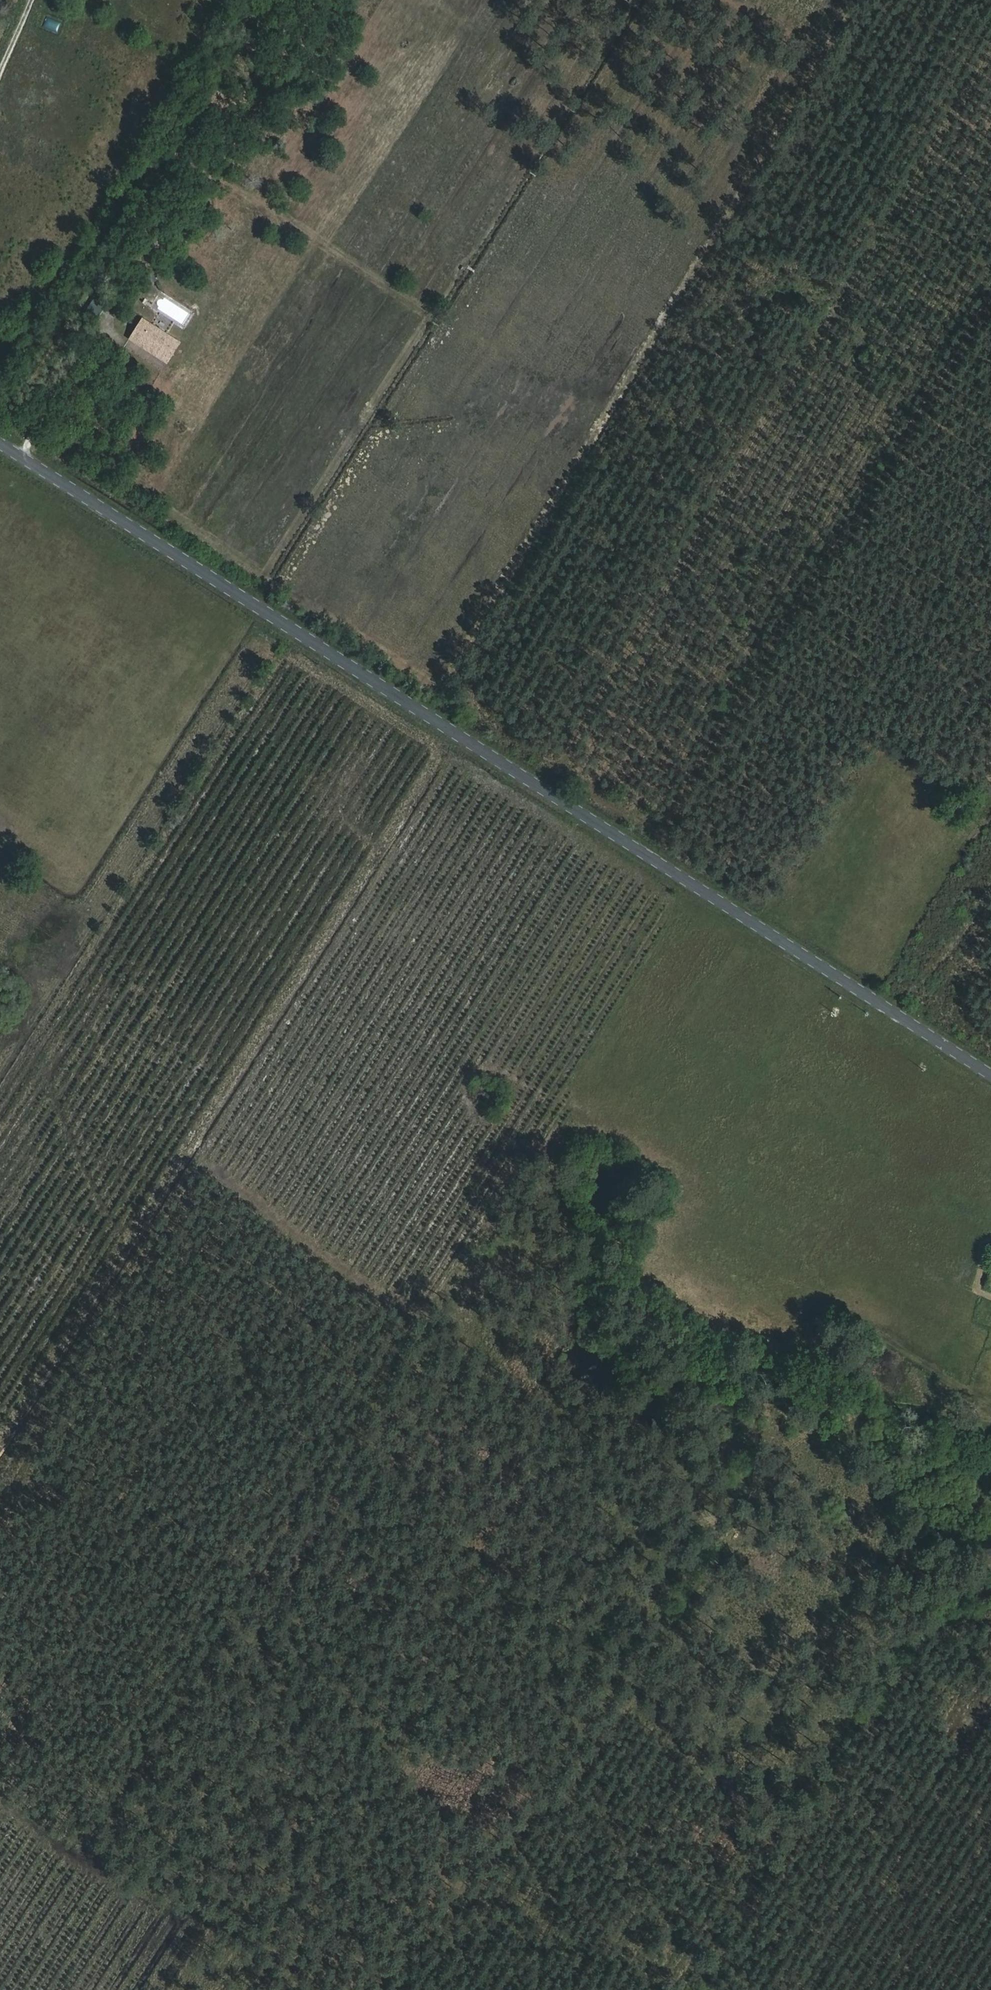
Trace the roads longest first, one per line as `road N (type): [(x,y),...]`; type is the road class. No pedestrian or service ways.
road 1 (tertiary): [(0,443),(990,1075)]
road 2 (track): [(990,307),(787,603),(663,825)]

